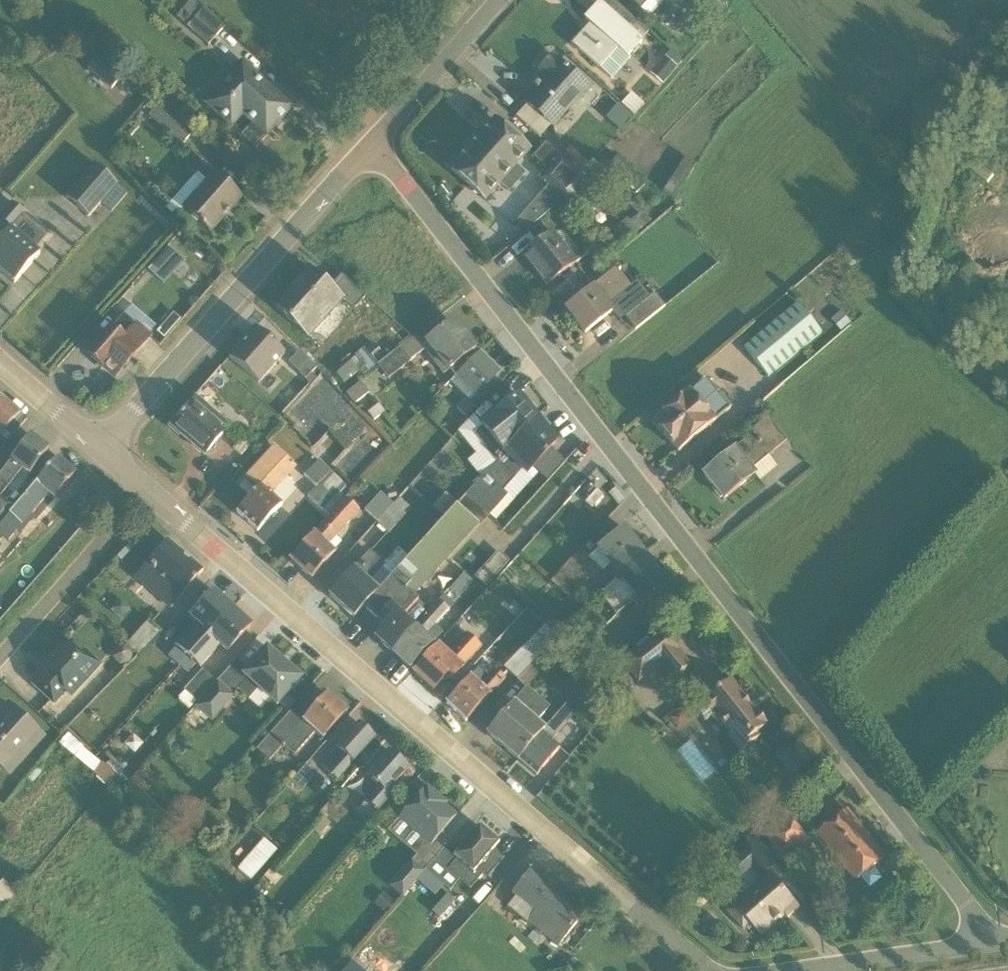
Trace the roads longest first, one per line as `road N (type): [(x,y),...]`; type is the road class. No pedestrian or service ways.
road 1 (residential): [(982,945),(957,891),(372,142)]
road 2 (residential): [(147,489),(711,970)]
road 3 (residential): [(100,447),(372,142)]
road 4 (residential): [(147,489),(0,656)]
road 5 (residential): [(794,970),(982,945)]
road 6 (residential): [(372,142),(497,0)]
road 7 (residential): [(0,361),(100,447)]

